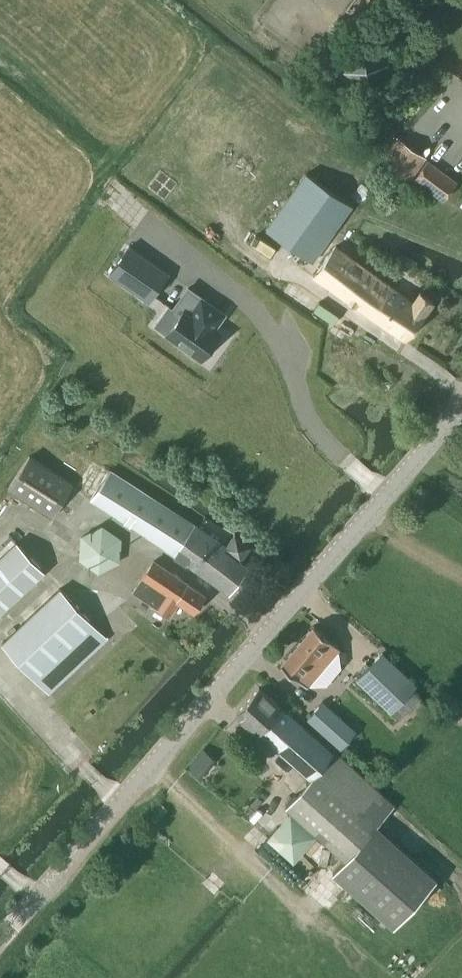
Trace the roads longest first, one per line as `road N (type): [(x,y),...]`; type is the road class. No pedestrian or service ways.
road 1 (tertiary): [(0,938),(461,408)]

